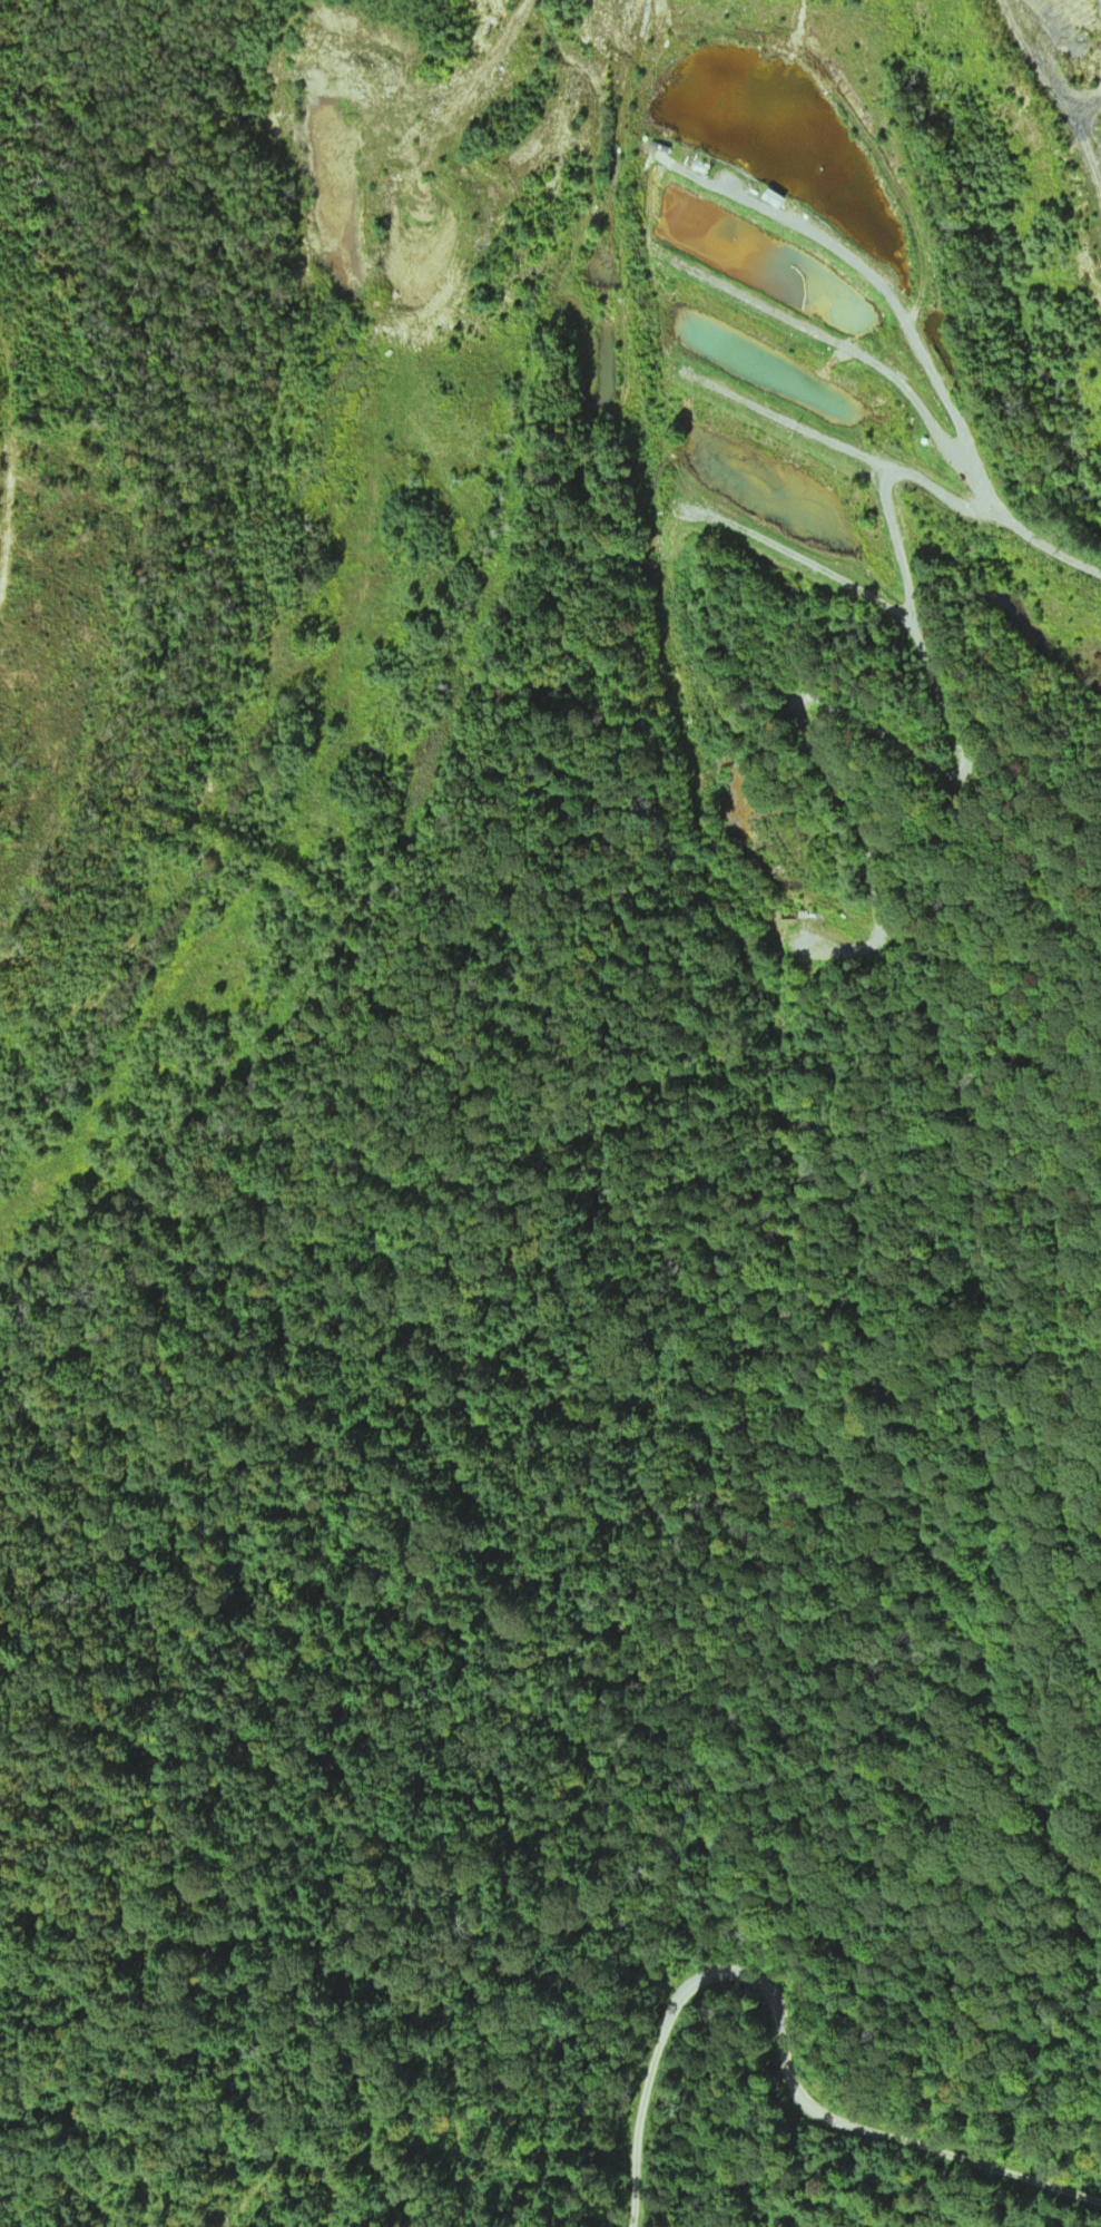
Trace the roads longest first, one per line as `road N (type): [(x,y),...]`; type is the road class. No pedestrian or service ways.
road 1 (track): [(691,0),(641,105),(610,247),(571,545),(540,695),(498,808),(286,1084),(96,1256),(0,1330)]

